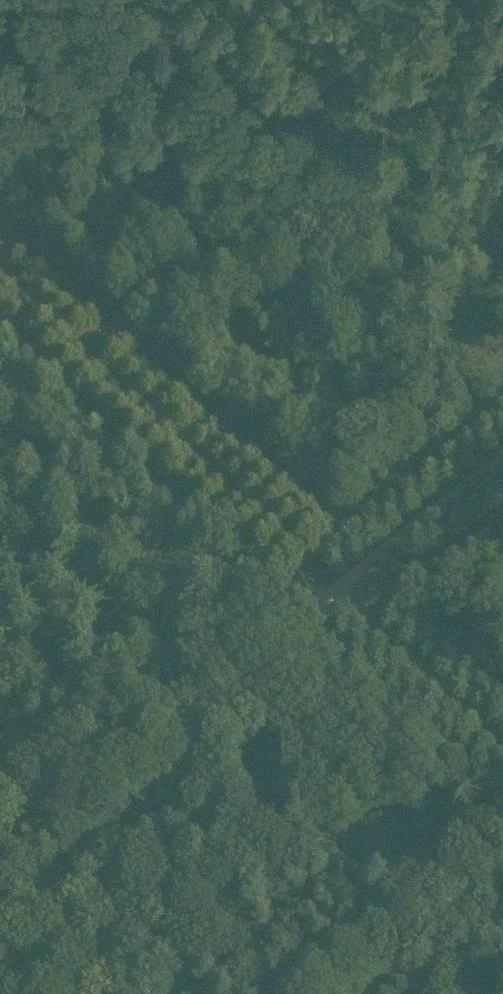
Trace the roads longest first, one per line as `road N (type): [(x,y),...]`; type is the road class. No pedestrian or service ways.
road 1 (track): [(0,271),(340,591)]
road 2 (track): [(385,0),(83,349)]
road 3 (track): [(340,591),(0,867)]
road 4 (track): [(502,752),(340,591)]
road 5 (track): [(410,923),(502,842)]

